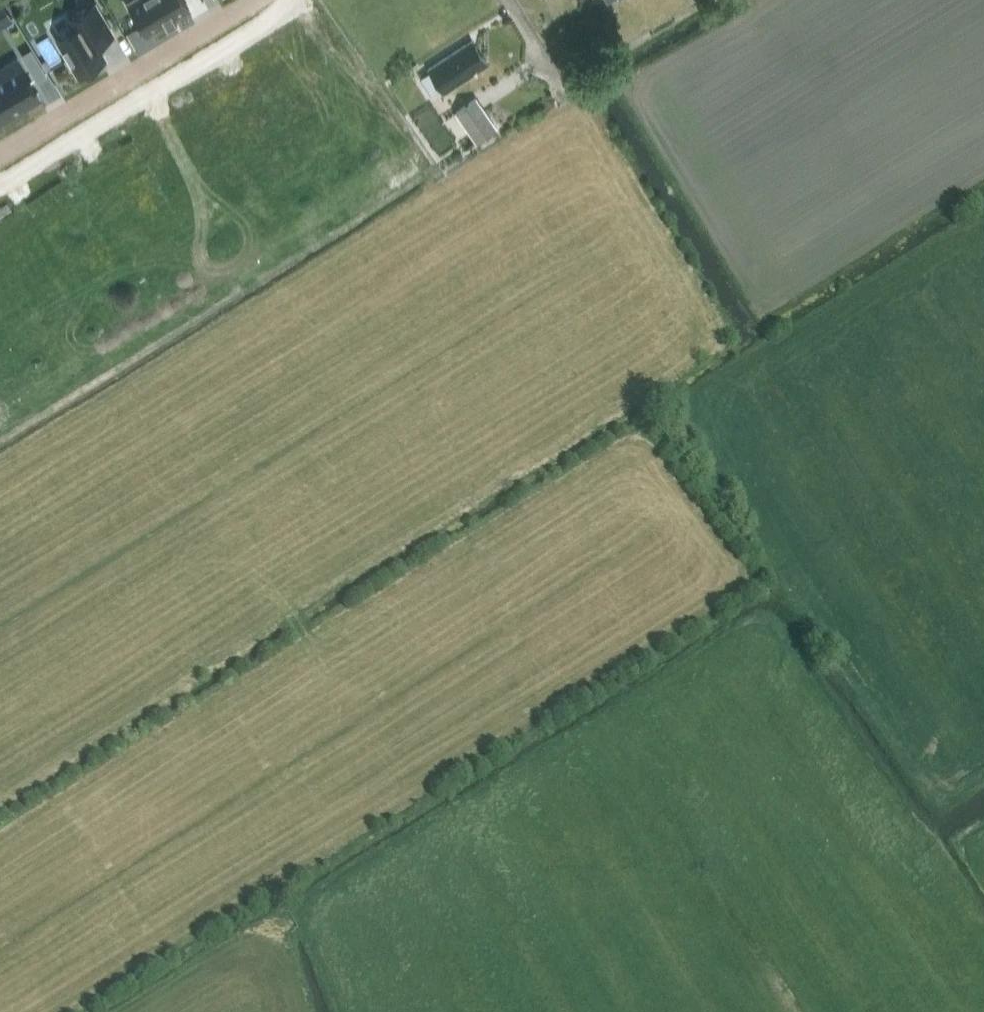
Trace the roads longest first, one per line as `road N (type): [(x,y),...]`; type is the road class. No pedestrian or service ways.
road 1 (residential): [(254,0),(0,150)]

